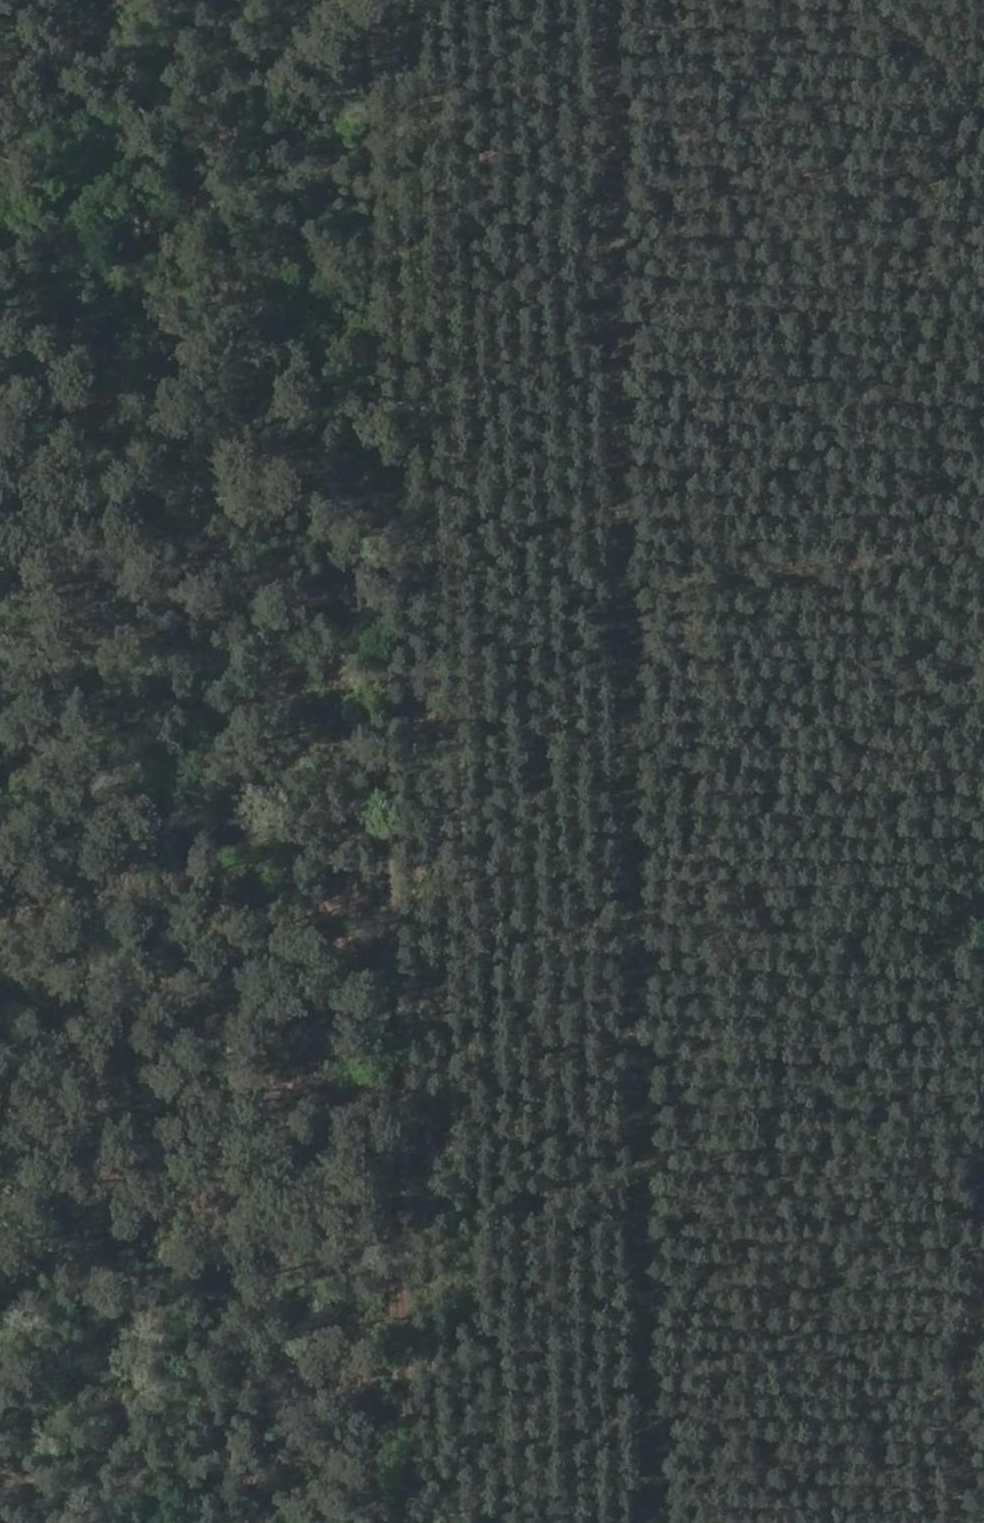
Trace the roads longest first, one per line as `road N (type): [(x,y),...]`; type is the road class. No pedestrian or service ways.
road 1 (track): [(983,1206),(955,1522)]
road 2 (track): [(125,1522),(0,1483)]

